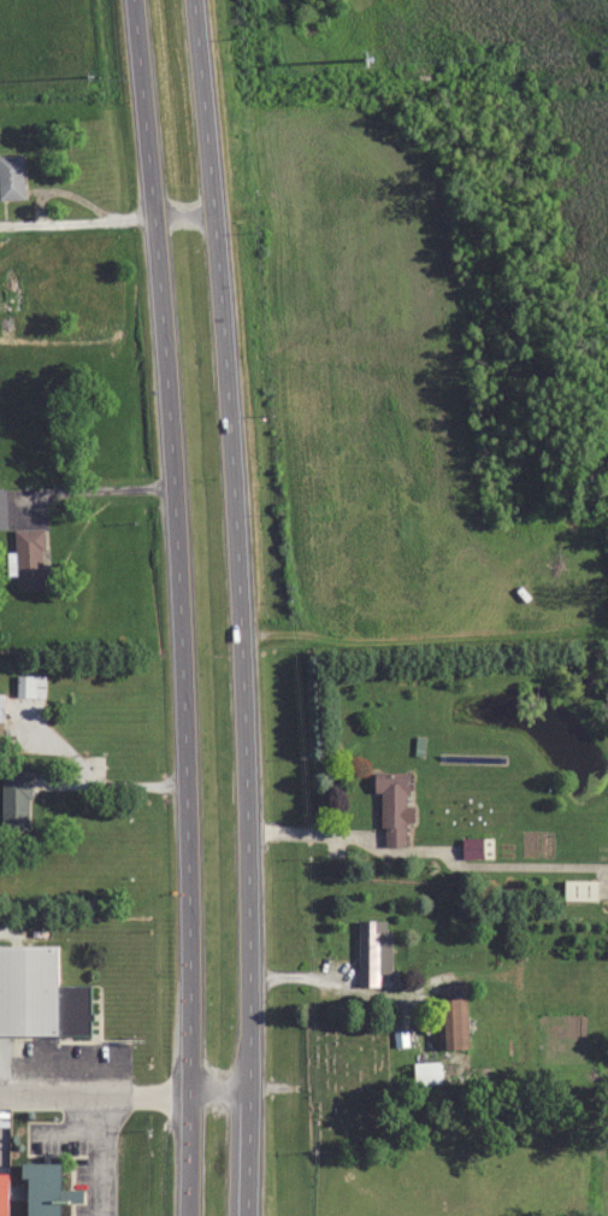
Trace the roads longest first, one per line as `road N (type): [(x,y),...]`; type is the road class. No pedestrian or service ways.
road 1 (primary): [(134,0),(148,99),(184,639),(189,1215)]
road 2 (primary): [(251,1215),(244,583),(198,0)]

